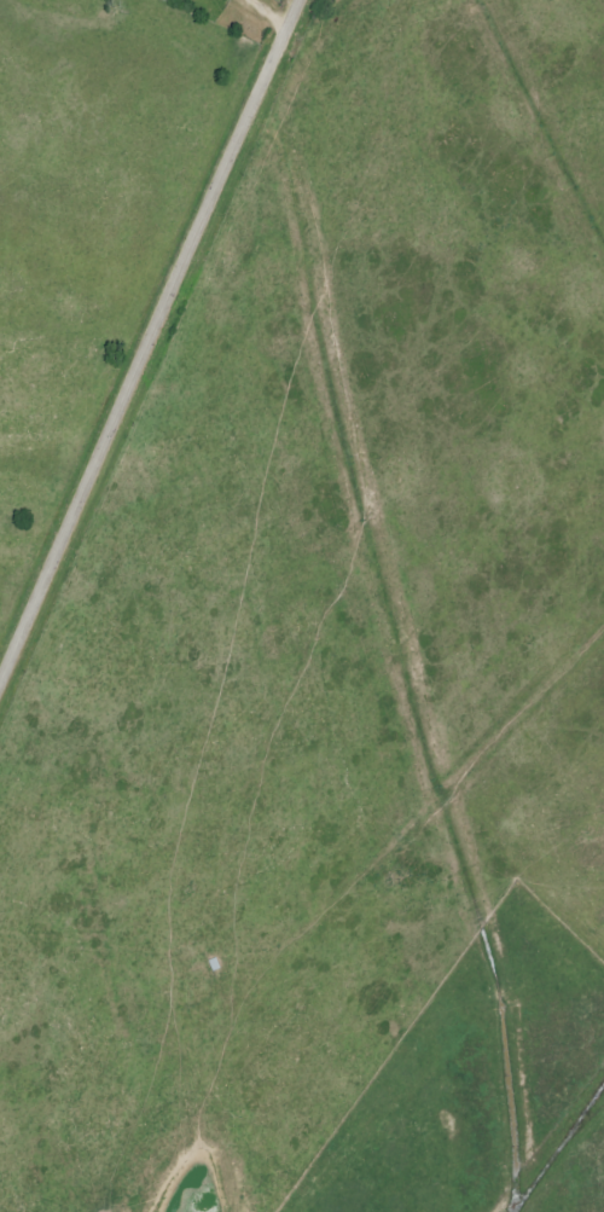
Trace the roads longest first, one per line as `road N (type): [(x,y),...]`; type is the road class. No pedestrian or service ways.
road 1 (residential): [(0,688),(300,0)]

